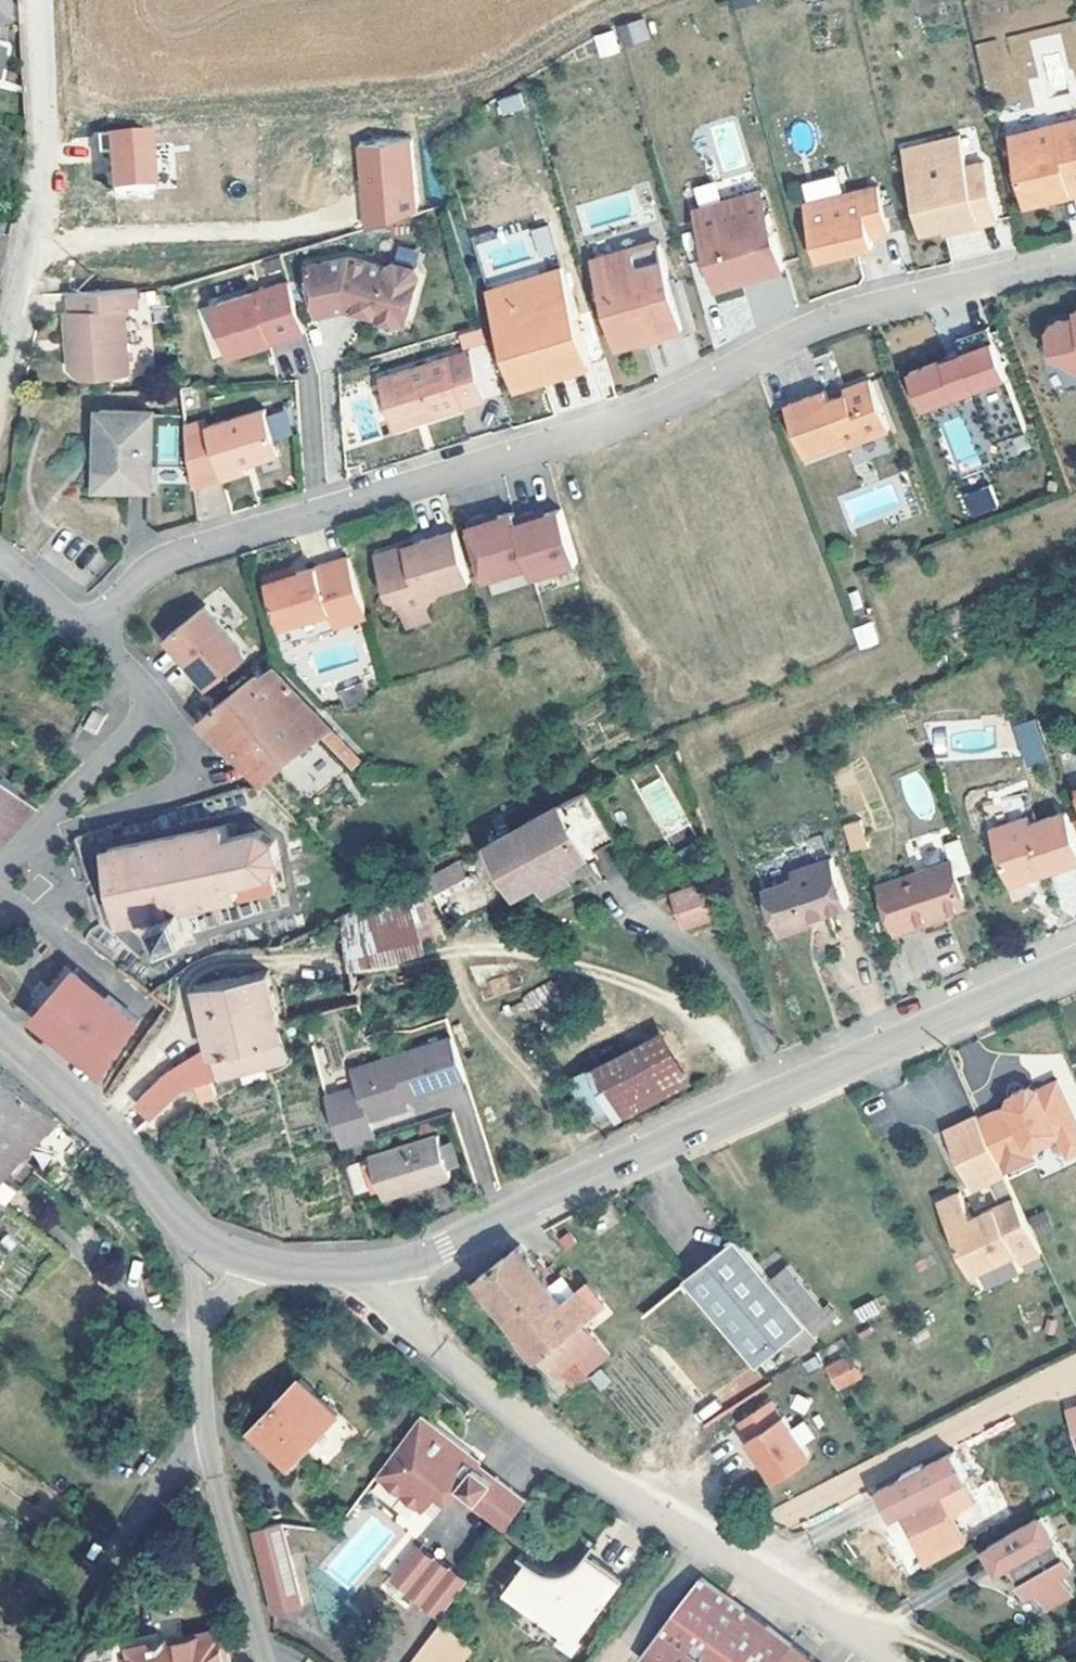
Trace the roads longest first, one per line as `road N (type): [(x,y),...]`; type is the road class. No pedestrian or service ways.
road 1 (residential): [(96,640),(155,575),(665,413),(832,319),(1075,260)]
road 2 (tertiary): [(1075,960),(447,1247),(381,1266)]
road 3 (residential): [(890,1661),(608,1487),(400,1308),(381,1266)]
road 4 (residential): [(216,1246),(204,1346),(214,1465),(270,1661)]
road 5 (residential): [(0,387),(48,199),(40,0)]
road 6 (residential): [(96,640),(141,685),(148,714),(0,871)]
road 7 (tertiary): [(216,1246),(179,1216),(80,1100),(0,1030)]
road 8 (tertiary): [(381,1266),(279,1268),(216,1246)]
road 9 (residential): [(0,561),(96,640)]

